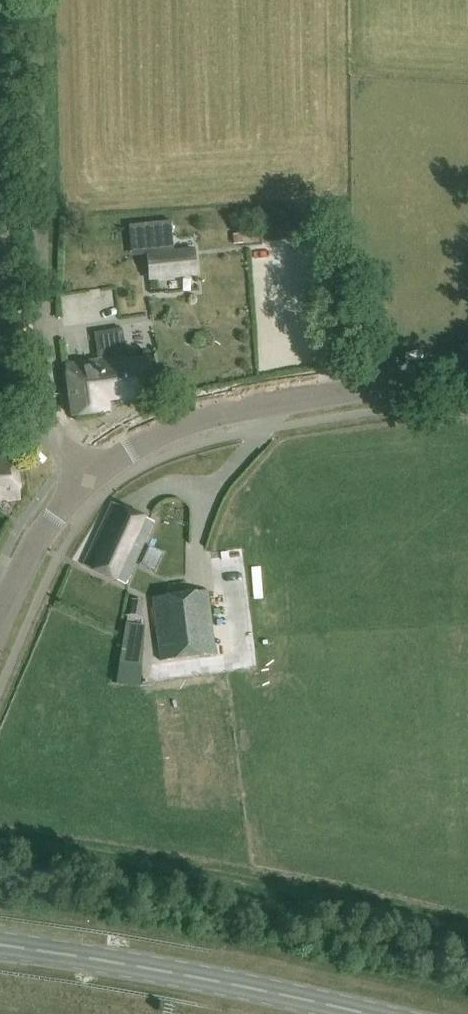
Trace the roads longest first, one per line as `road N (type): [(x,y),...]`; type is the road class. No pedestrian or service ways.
road 1 (unclassified): [(56,438),(37,232),(33,0)]
road 2 (unclassified): [(87,482),(167,427),(248,407),(467,374)]
road 3 (primary): [(373,1013),(194,973),(0,944)]
road 4 (unclassified): [(0,621),(33,546),(87,482)]

